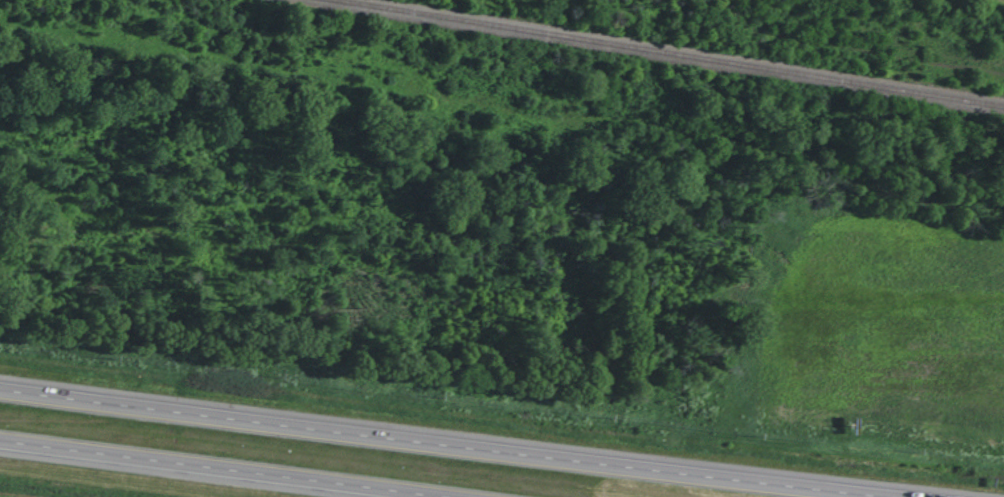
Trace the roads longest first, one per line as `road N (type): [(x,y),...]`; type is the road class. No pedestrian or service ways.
road 1 (trunk): [(875,496),(0,389)]
road 2 (trunk): [(0,441),(441,496)]

